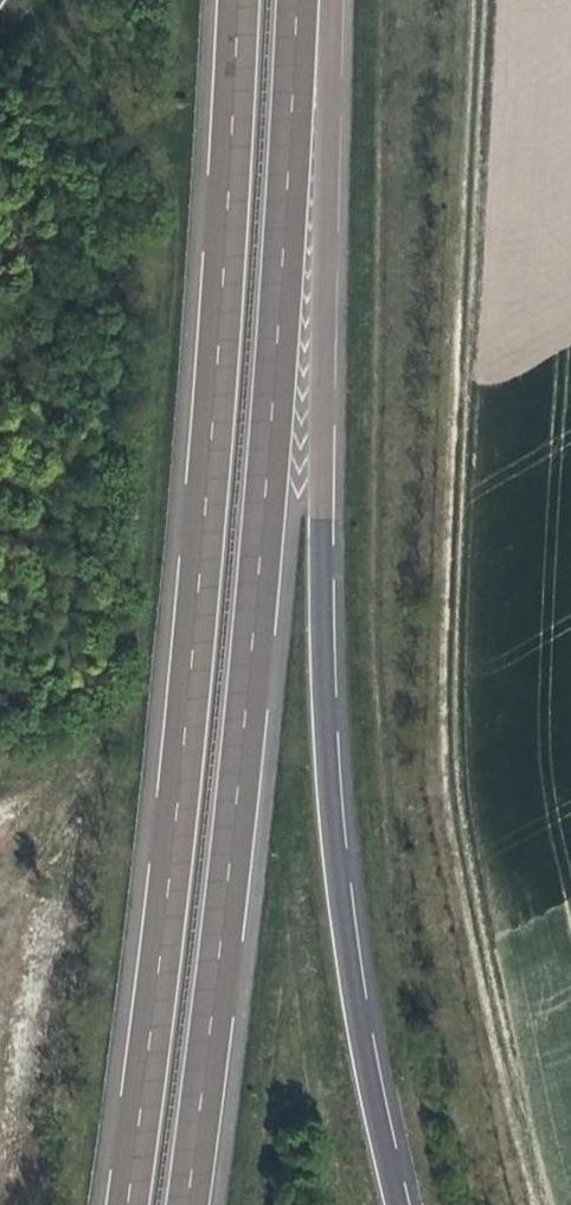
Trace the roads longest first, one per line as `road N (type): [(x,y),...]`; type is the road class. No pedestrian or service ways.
road 1 (track): [(533,1204),(443,788),(481,0)]
road 2 (motorway): [(393,1204),(371,1115),(337,822),(325,628),(340,162),(336,9),(329,0)]
road 3 (motorway): [(248,0),(181,818),(133,1204)]
road 4 (motorway): [(191,1204),(274,492),(298,0)]

